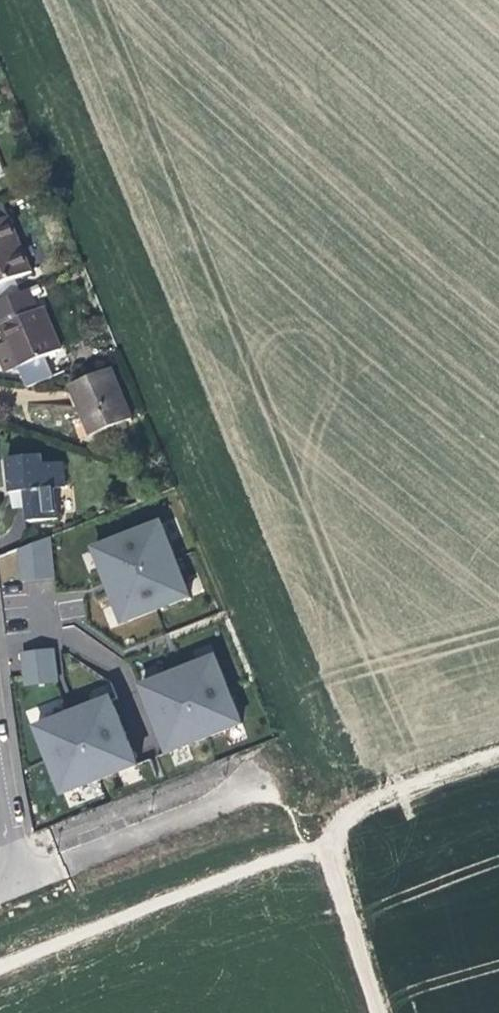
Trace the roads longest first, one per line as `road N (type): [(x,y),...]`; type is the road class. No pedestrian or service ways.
road 1 (residential): [(18,883),(262,786)]
road 2 (track): [(498,753),(359,807),(327,840)]
road 3 (track): [(380,1012),(327,840)]

